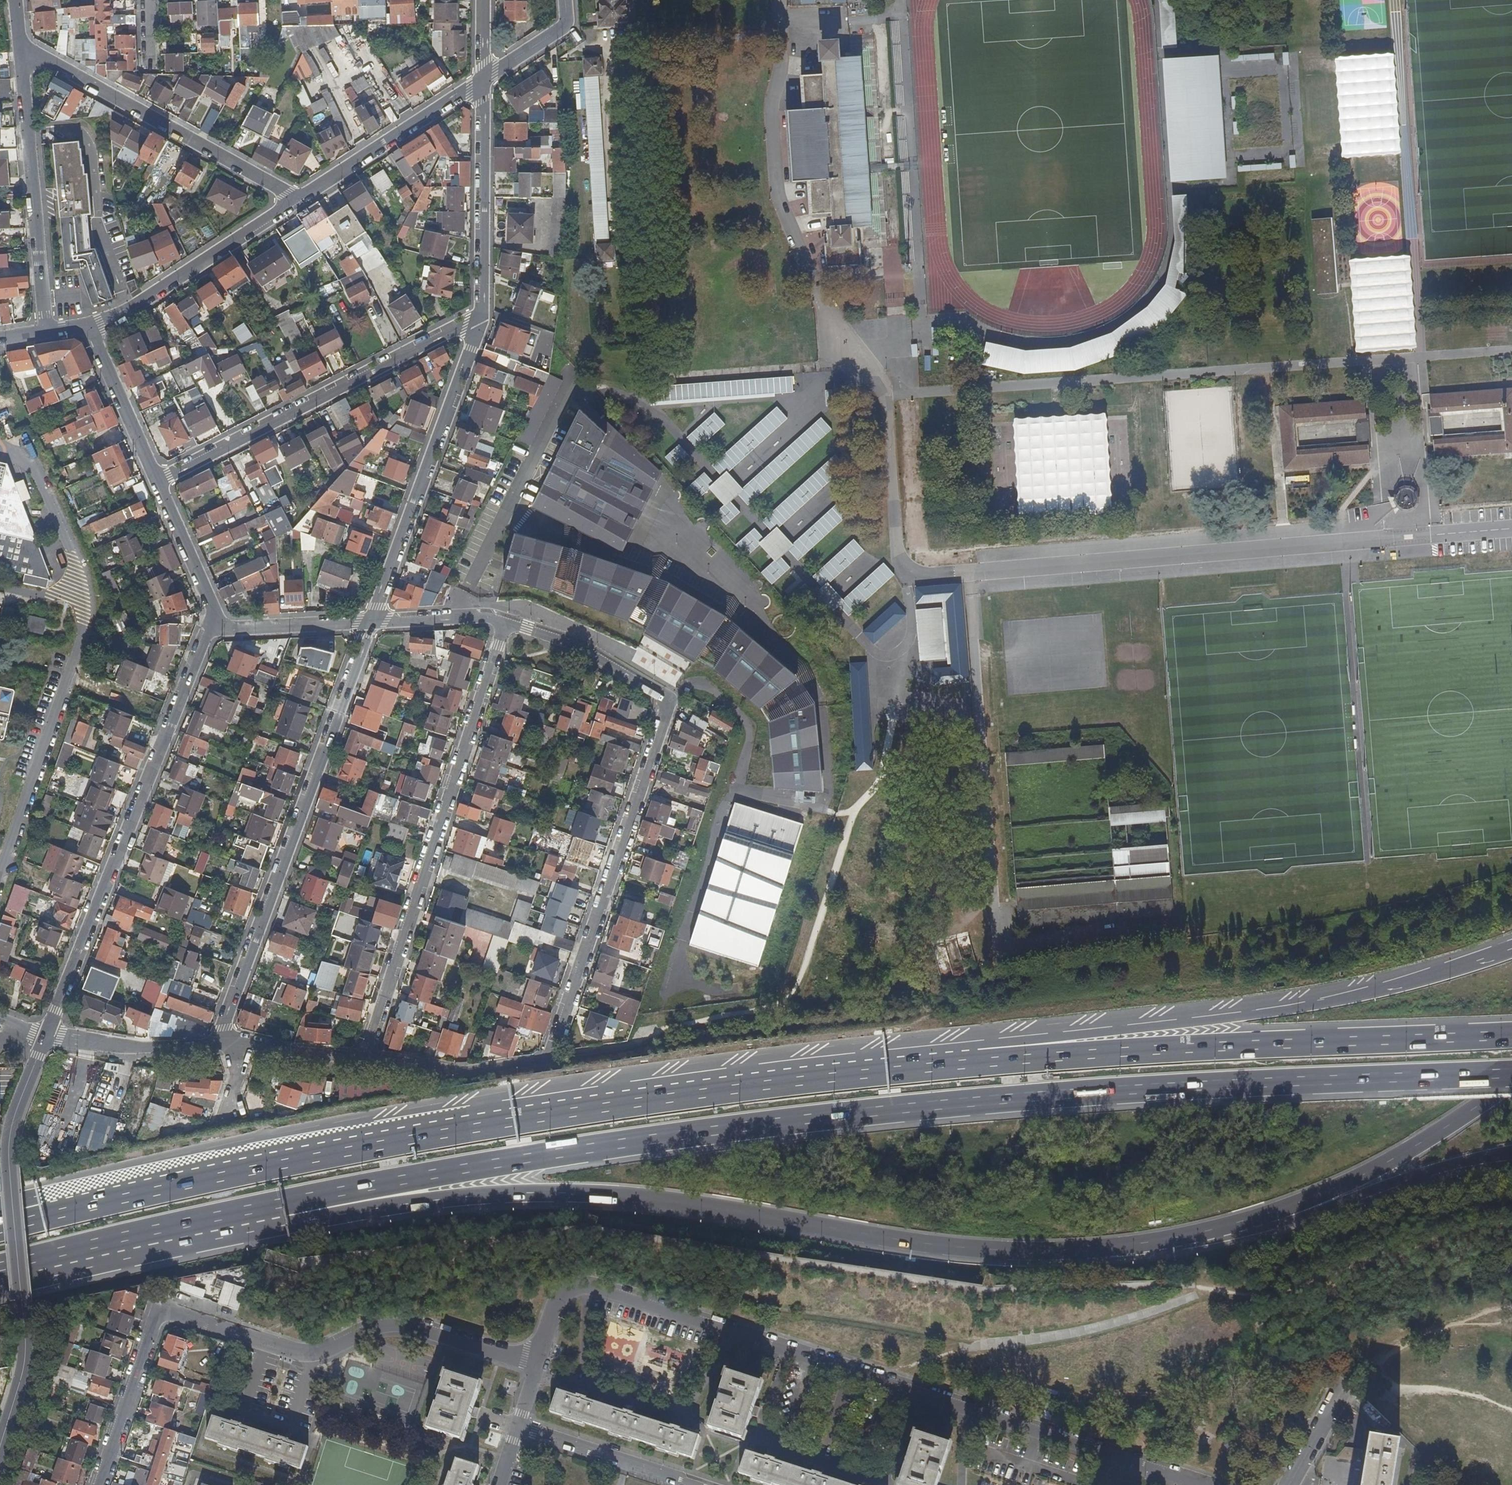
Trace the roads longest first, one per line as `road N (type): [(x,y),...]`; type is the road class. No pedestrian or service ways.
road 1 (motorway): [(282,1211),(365,1187),(804,1120),(1134,1090),(1511,1074)]
road 2 (motorway): [(282,1211),(302,1221),(428,1198),(605,1194),(928,1245),(1024,1251),(1123,1246),(1284,1209)]
road 3 (motorway): [(977,1059),(506,1118),(54,1209)]
road 4 (residential): [(506,622),(576,648),(670,701),(548,1062),(456,1072),(362,1059)]
road 5 (residential): [(539,1365),(570,1284),(1195,1482)]
road 6 (residential): [(99,1484),(161,1309),(303,1354),(405,1325),(539,1365)]
road 7 (motorway): [(1511,949),(1307,1007),(985,1046),(977,1059)]
road 8 (motorway): [(1511,1036),(977,1059)]
road 9 (residential): [(506,622),(362,1059)]
road 10 (residential): [(221,1043),(373,621)]
road 11 (residential): [(207,619),(45,1036)]
road 12 (residential): [(156,481),(482,314)]
road 13 (residential): [(373,621),(482,314)]
road 14 (residential): [(19,44),(299,200)]
road 15 (motorway): [(0,1277),(282,1211)]
road 16 (residential): [(47,331),(19,44)]
road 17 (motorway): [(1284,1209),(1398,1156),(1511,1081)]
road 18 (primary): [(1284,1209),(1511,1152)]
road 19 (residential): [(482,314),(484,81)]
road 20 (residential): [(484,81),(299,200)]
road 21 (residential): [(299,200),(128,306)]
road 22 (residential): [(519,1428),(695,1484)]
road 23 (residential): [(45,1036),(131,1047),(221,1043)]
road 24 (residential): [(207,619),(219,631),(373,621)]
road 25 (residential): [(88,328),(156,481)]
road 26 (residential): [(12,1187),(10,1135),(45,1036)]
road 27 (residential): [(0,1450),(26,1361),(25,1305)]
road 28 (residential): [(156,481),(207,619)]
road 29 (residential): [(373,621),(506,622)]
road 30 (residential): [(484,81),(566,25),(566,0)]
road 31 (residential): [(362,1059),(240,1046)]

